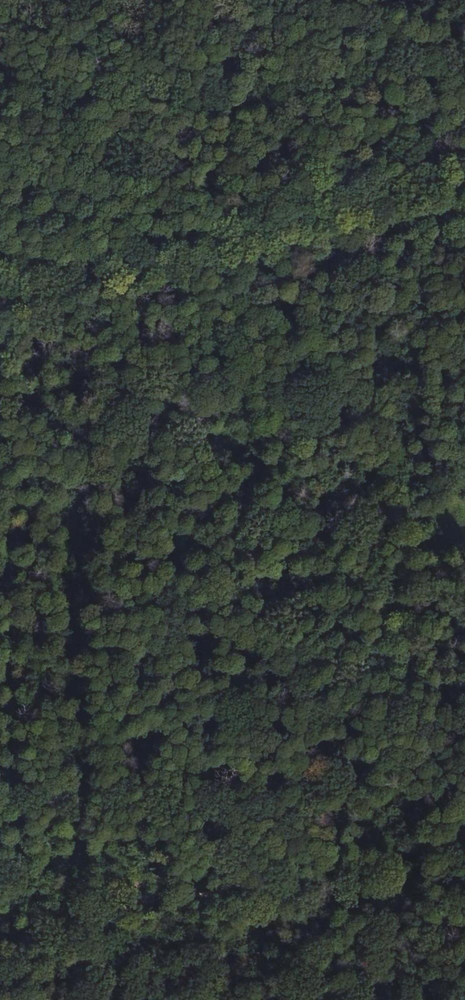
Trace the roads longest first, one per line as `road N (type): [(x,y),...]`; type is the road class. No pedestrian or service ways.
road 1 (track): [(464,728),(0,382)]
road 2 (track): [(0,296),(464,176)]

